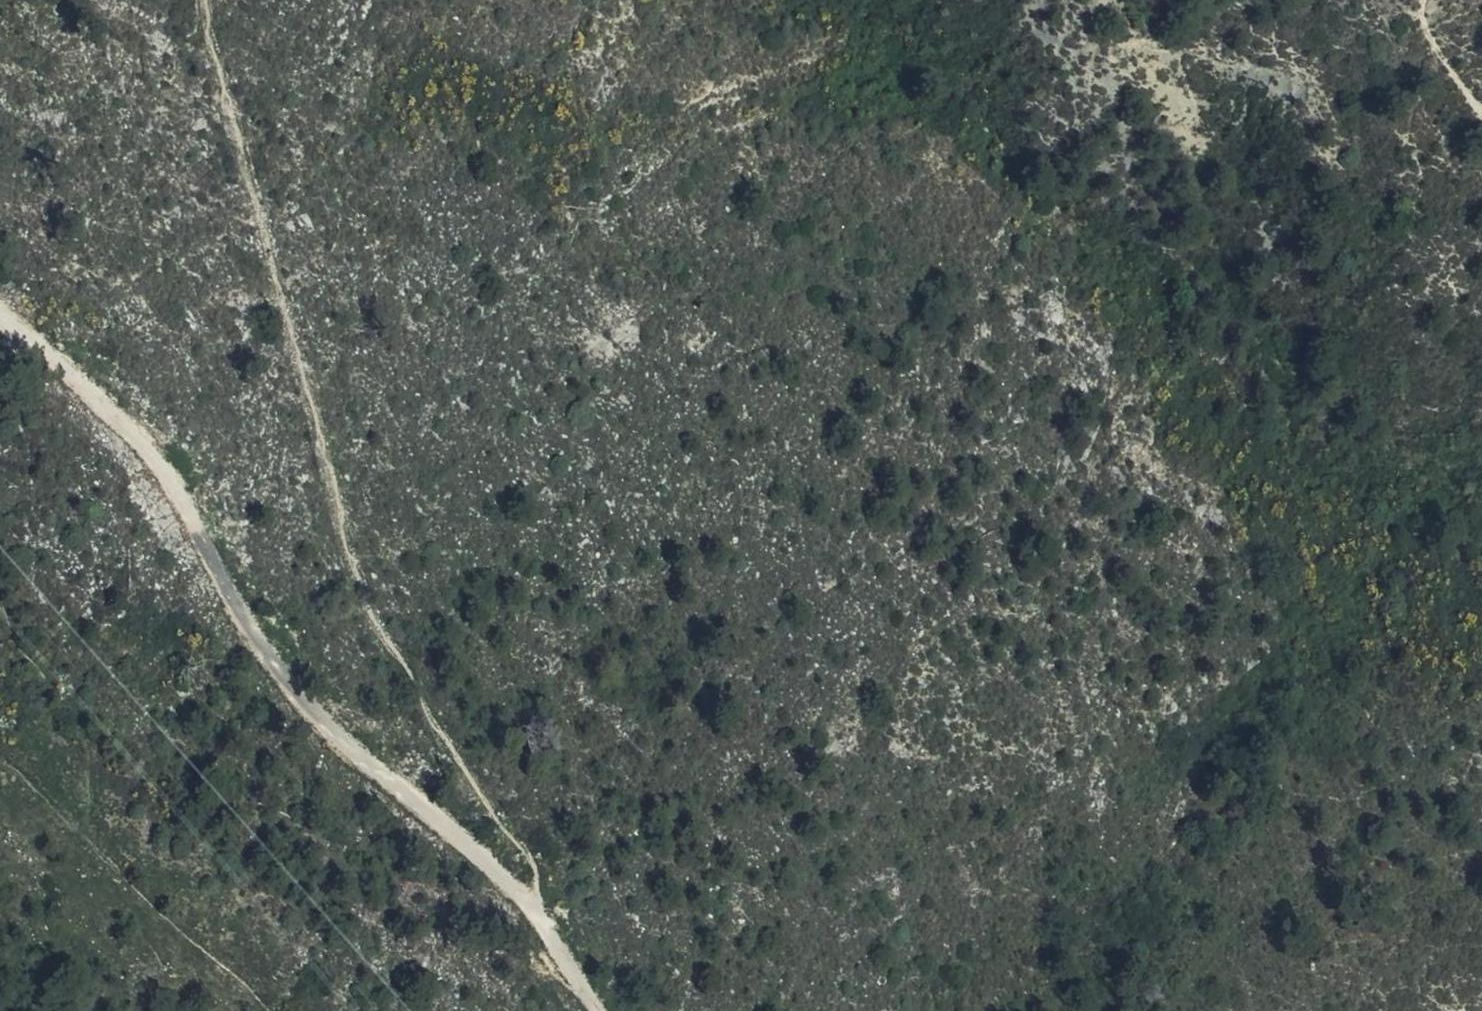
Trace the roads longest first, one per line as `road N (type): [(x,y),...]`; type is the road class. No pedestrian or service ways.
road 1 (track): [(559,941),(523,899),(332,730),(234,612),(161,475),(99,400),(0,314)]
road 2 (track): [(1420,0),(1441,77),(1481,103)]

